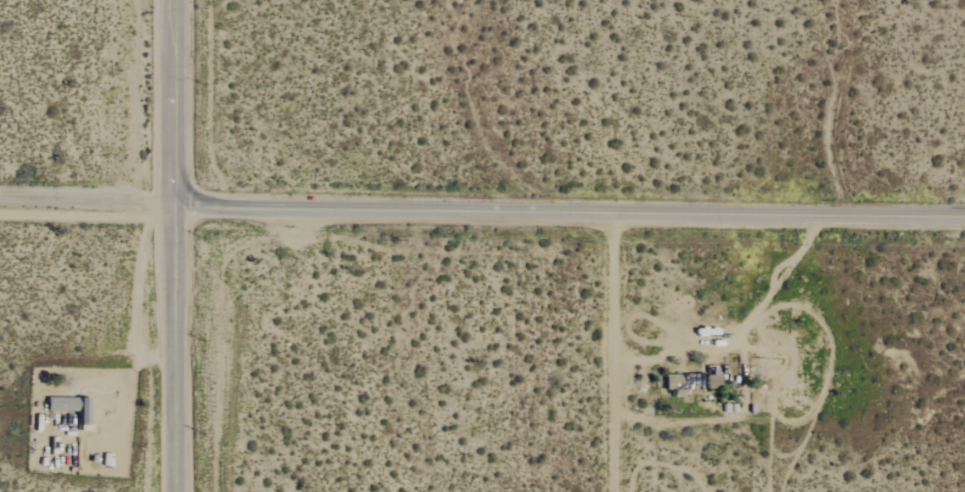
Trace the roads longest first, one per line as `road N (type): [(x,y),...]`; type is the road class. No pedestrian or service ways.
road 1 (secondary): [(964,217),(175,210)]
road 2 (residential): [(176,491),(175,210)]
road 3 (residential): [(613,491),(615,214)]
road 4 (secondary): [(175,210),(177,0)]
road 5 (residential): [(175,210),(0,204)]

